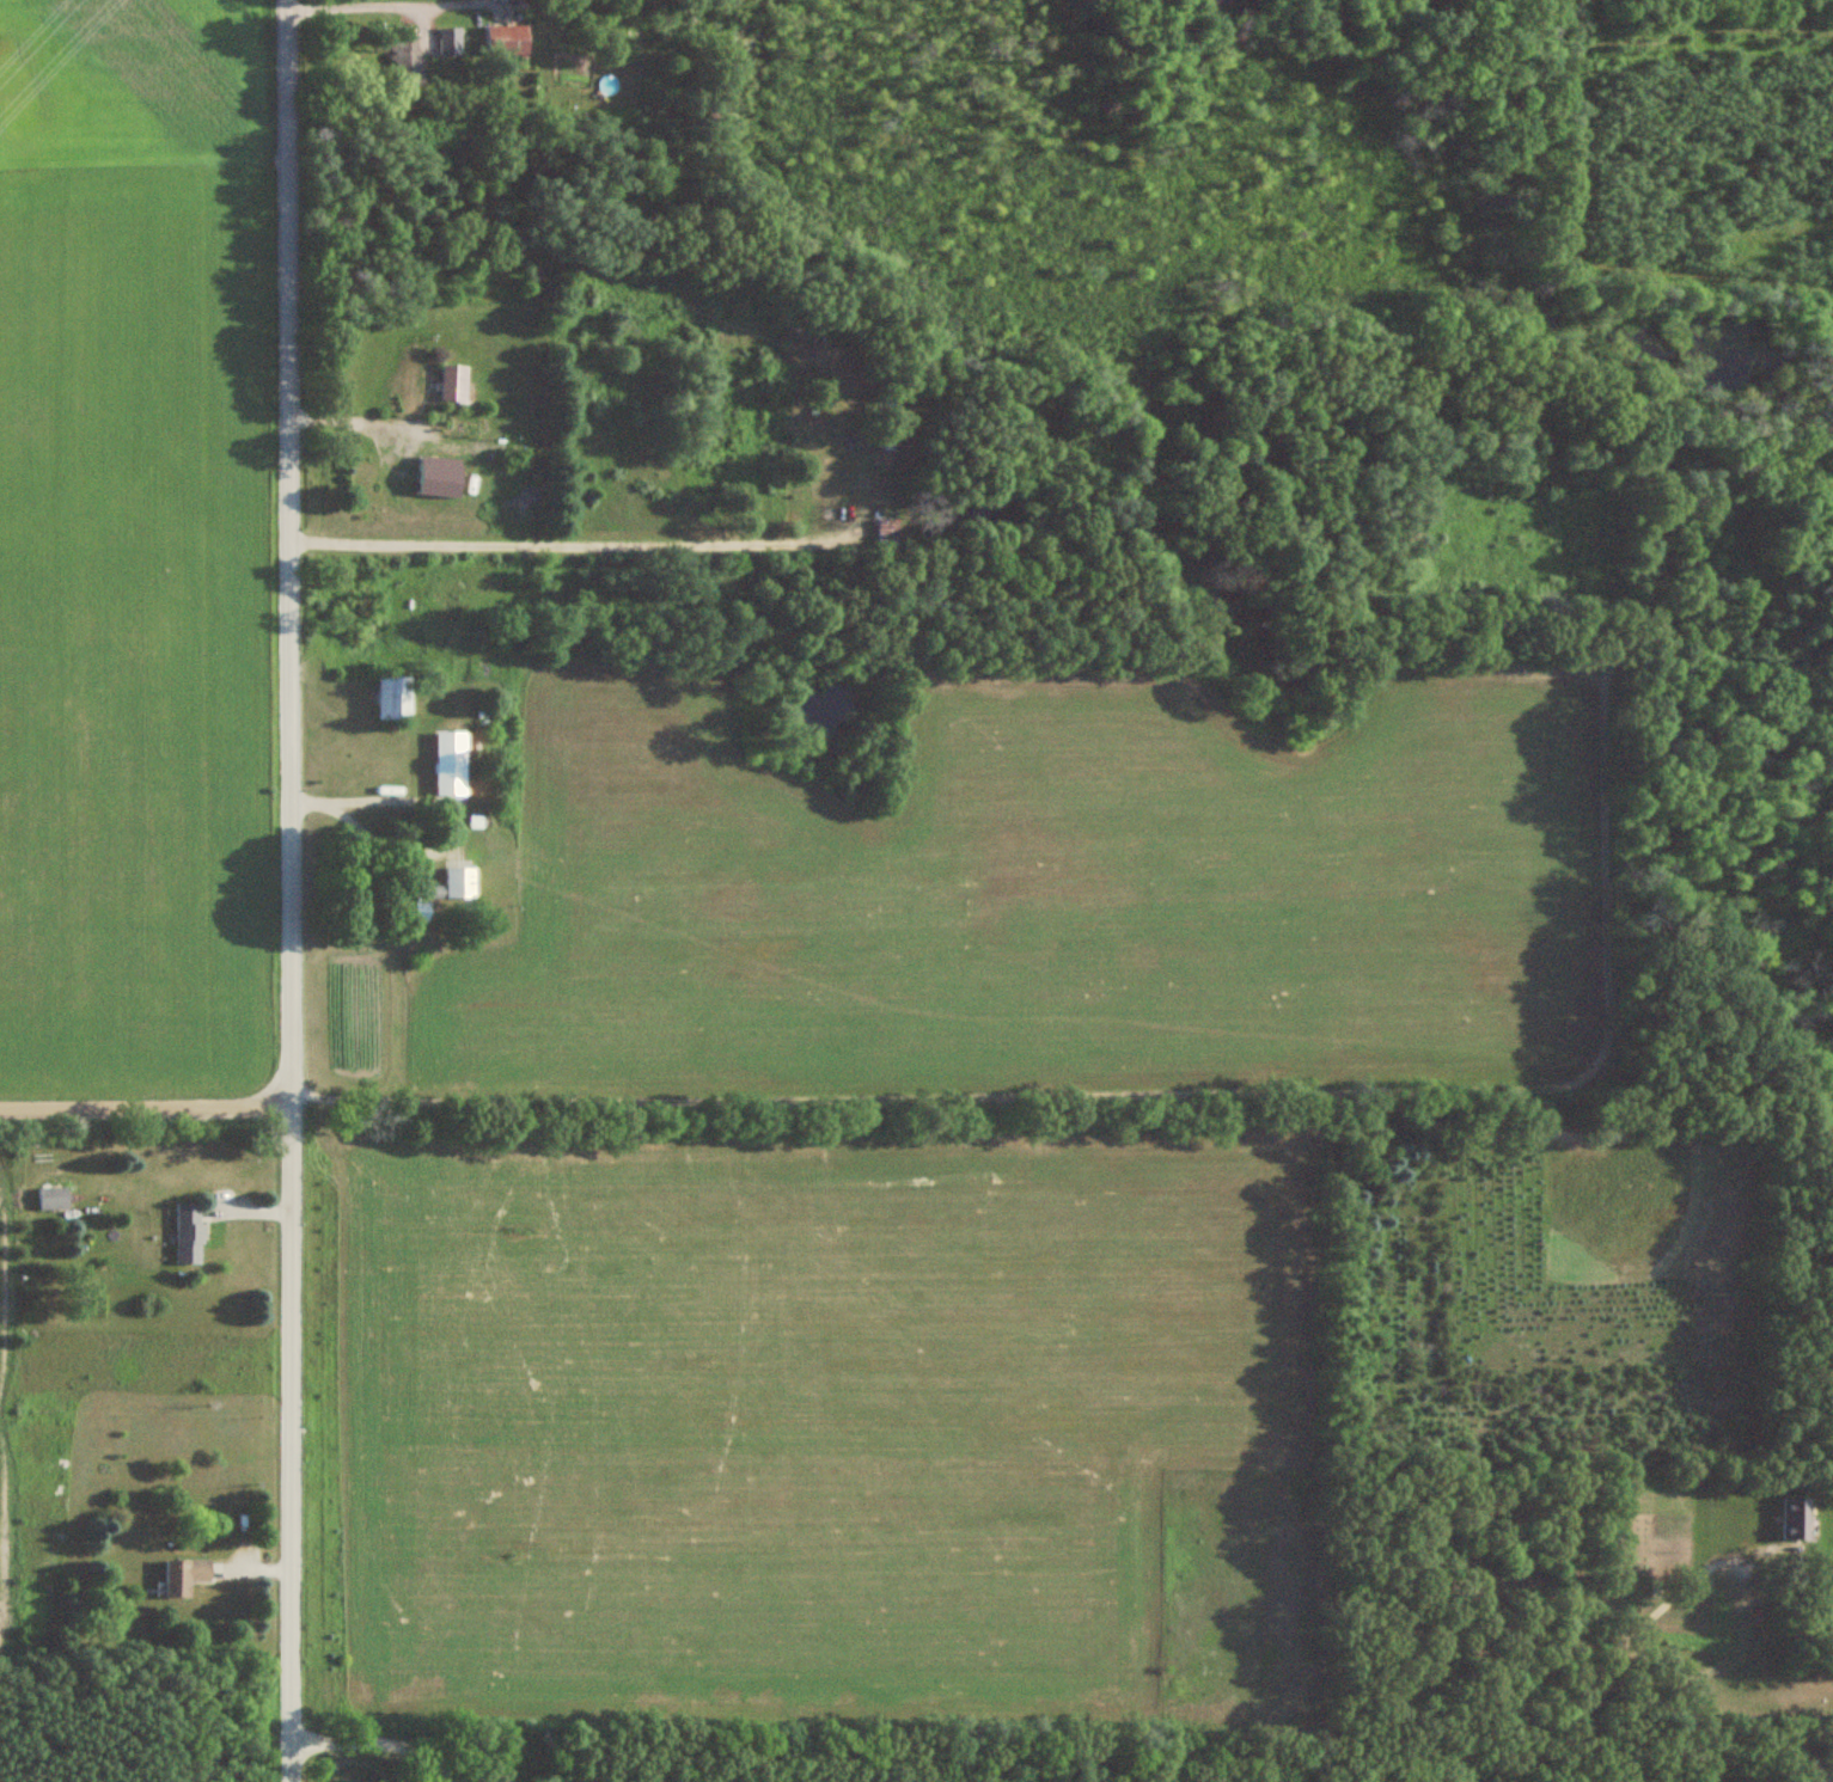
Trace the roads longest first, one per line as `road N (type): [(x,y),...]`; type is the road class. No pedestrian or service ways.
road 1 (residential): [(294,1781),(287,0)]
road 2 (residential): [(0,1112),(293,1109)]

